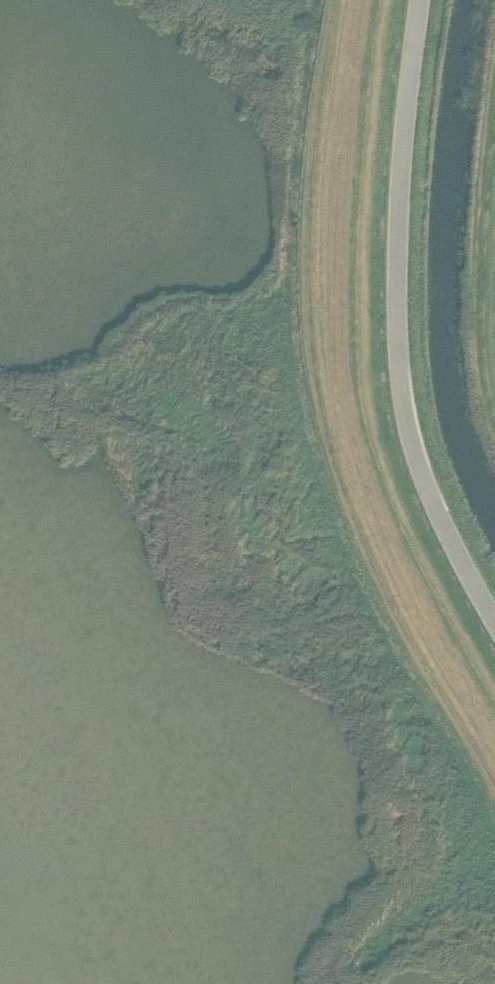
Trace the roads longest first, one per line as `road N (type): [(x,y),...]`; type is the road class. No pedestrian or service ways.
road 1 (tertiary): [(494,623),(427,489),(400,388),(404,144),(424,0)]

